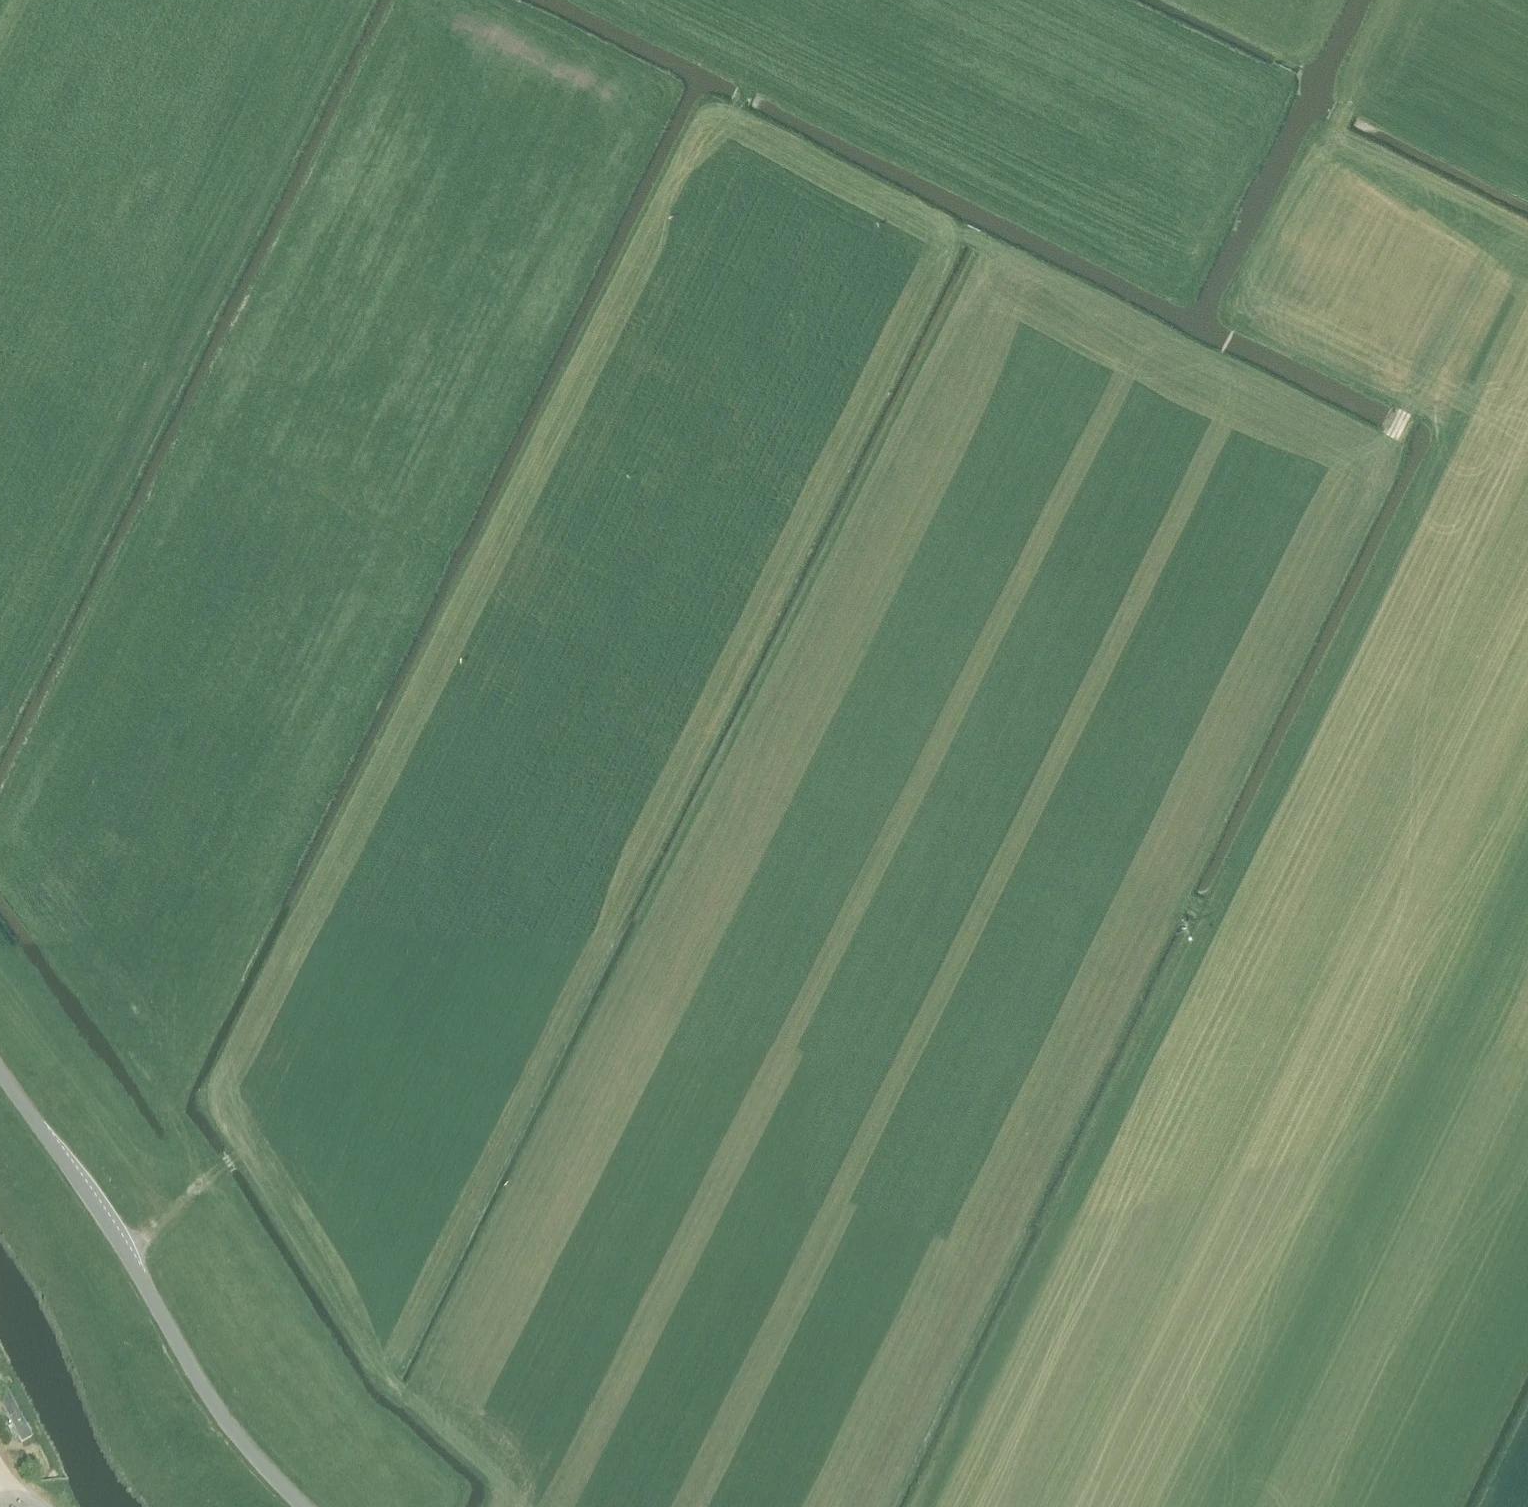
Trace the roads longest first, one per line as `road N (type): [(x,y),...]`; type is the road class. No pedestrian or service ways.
road 1 (unclassified): [(304,1506),(200,1384),(0,1057)]

